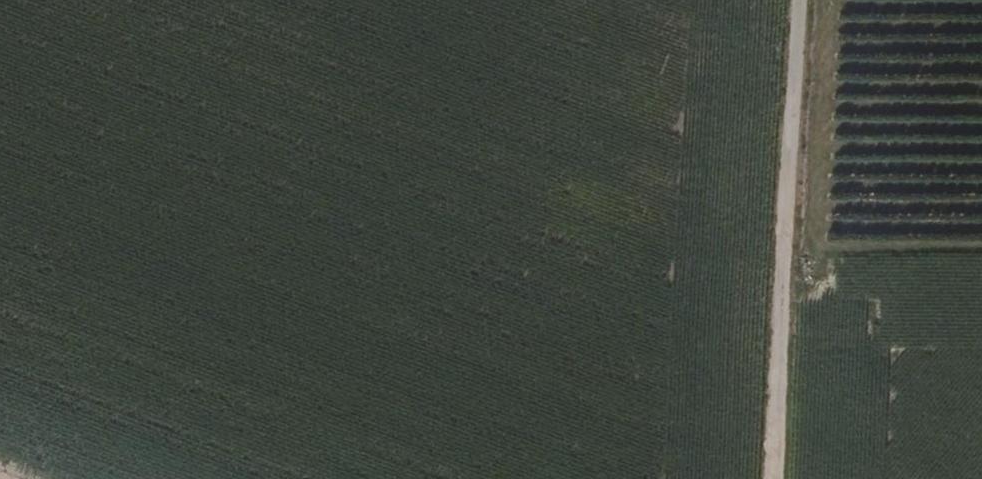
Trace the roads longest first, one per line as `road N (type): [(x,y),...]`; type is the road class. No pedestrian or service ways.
road 1 (track): [(818,0),(793,478)]

